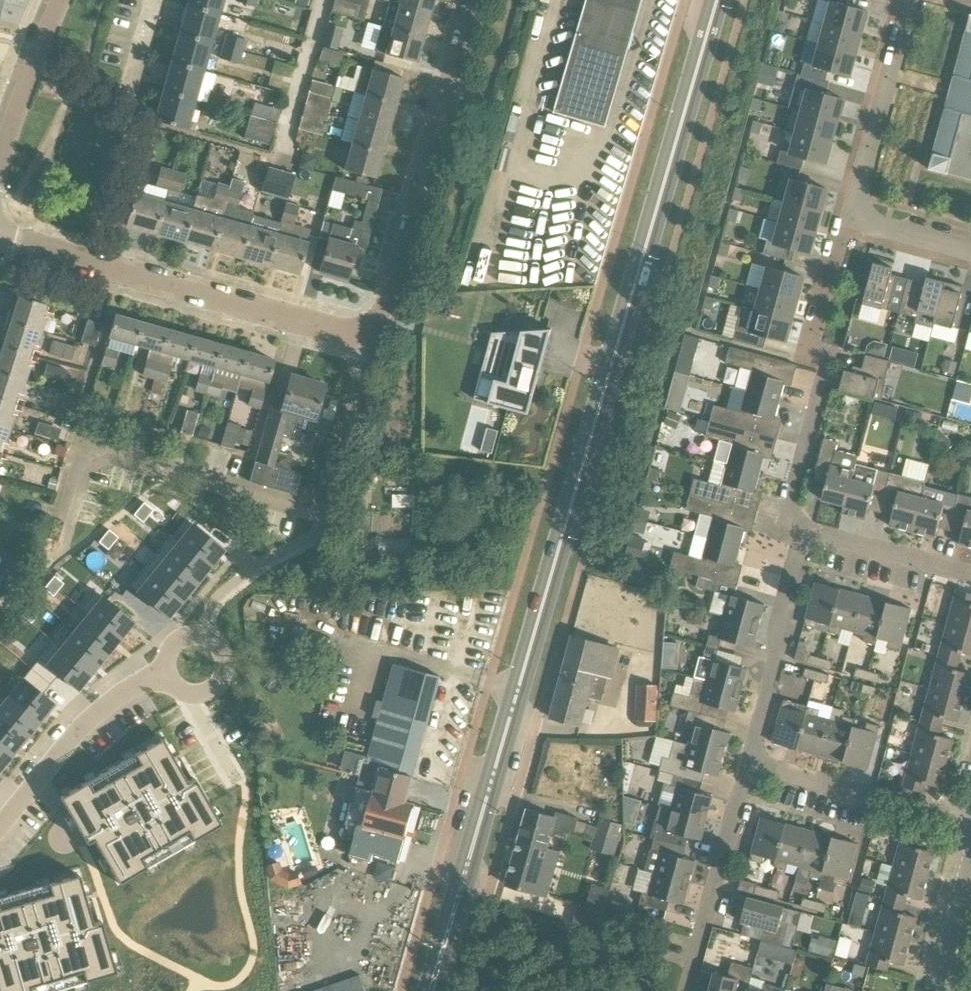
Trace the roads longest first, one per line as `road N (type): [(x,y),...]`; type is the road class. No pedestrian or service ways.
road 1 (primary): [(428,990),(718,0)]
road 2 (residential): [(372,338),(0,235)]
road 3 (unclassified): [(372,338),(471,0)]
road 4 (residential): [(747,766),(799,530)]
road 5 (residential): [(686,990),(747,766)]
road 6 (residential): [(970,823),(747,766)]
road 7 (unclassified): [(856,222),(912,0)]
road 8 (residential): [(0,824),(84,727),(119,695),(167,673)]
road 9 (unclassified): [(321,512),(372,338)]
road 10 (residential): [(970,576),(799,530)]
road 11 (residential): [(0,163),(66,0)]
road 12 (residential): [(167,673),(182,639),(207,638),(223,655),(214,688),(192,695),(172,683)]
road 13 (unclassified): [(856,222),(844,241),(818,374)]
road 14 (residential): [(932,990),(970,837)]

